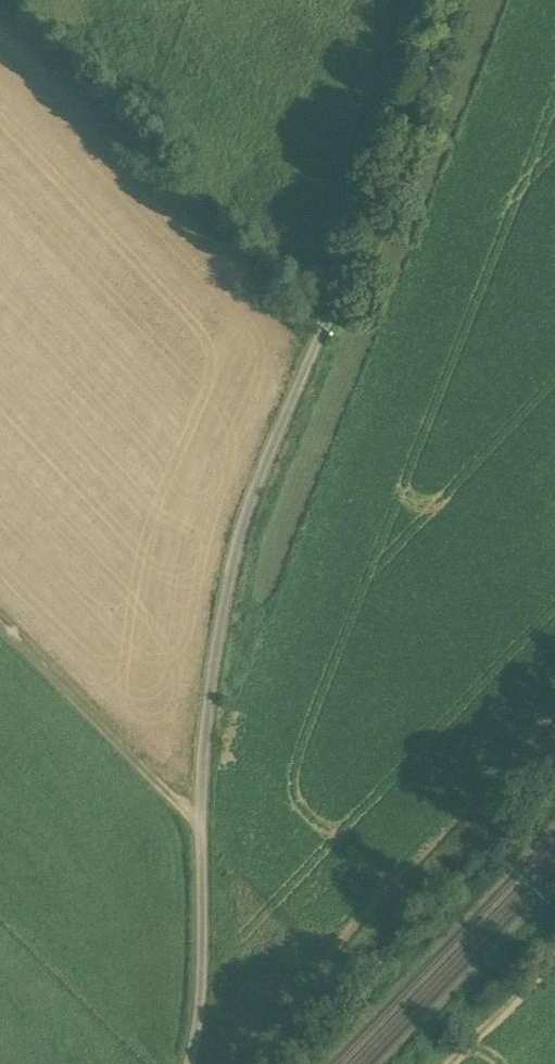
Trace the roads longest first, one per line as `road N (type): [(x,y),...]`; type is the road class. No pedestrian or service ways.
road 1 (track): [(204,832),(236,545),(319,347),(439,0)]
road 2 (track): [(0,12),(319,347)]
road 3 (track): [(0,630),(204,832)]
road 4 (track): [(191,1063),(200,1038),(204,832)]

